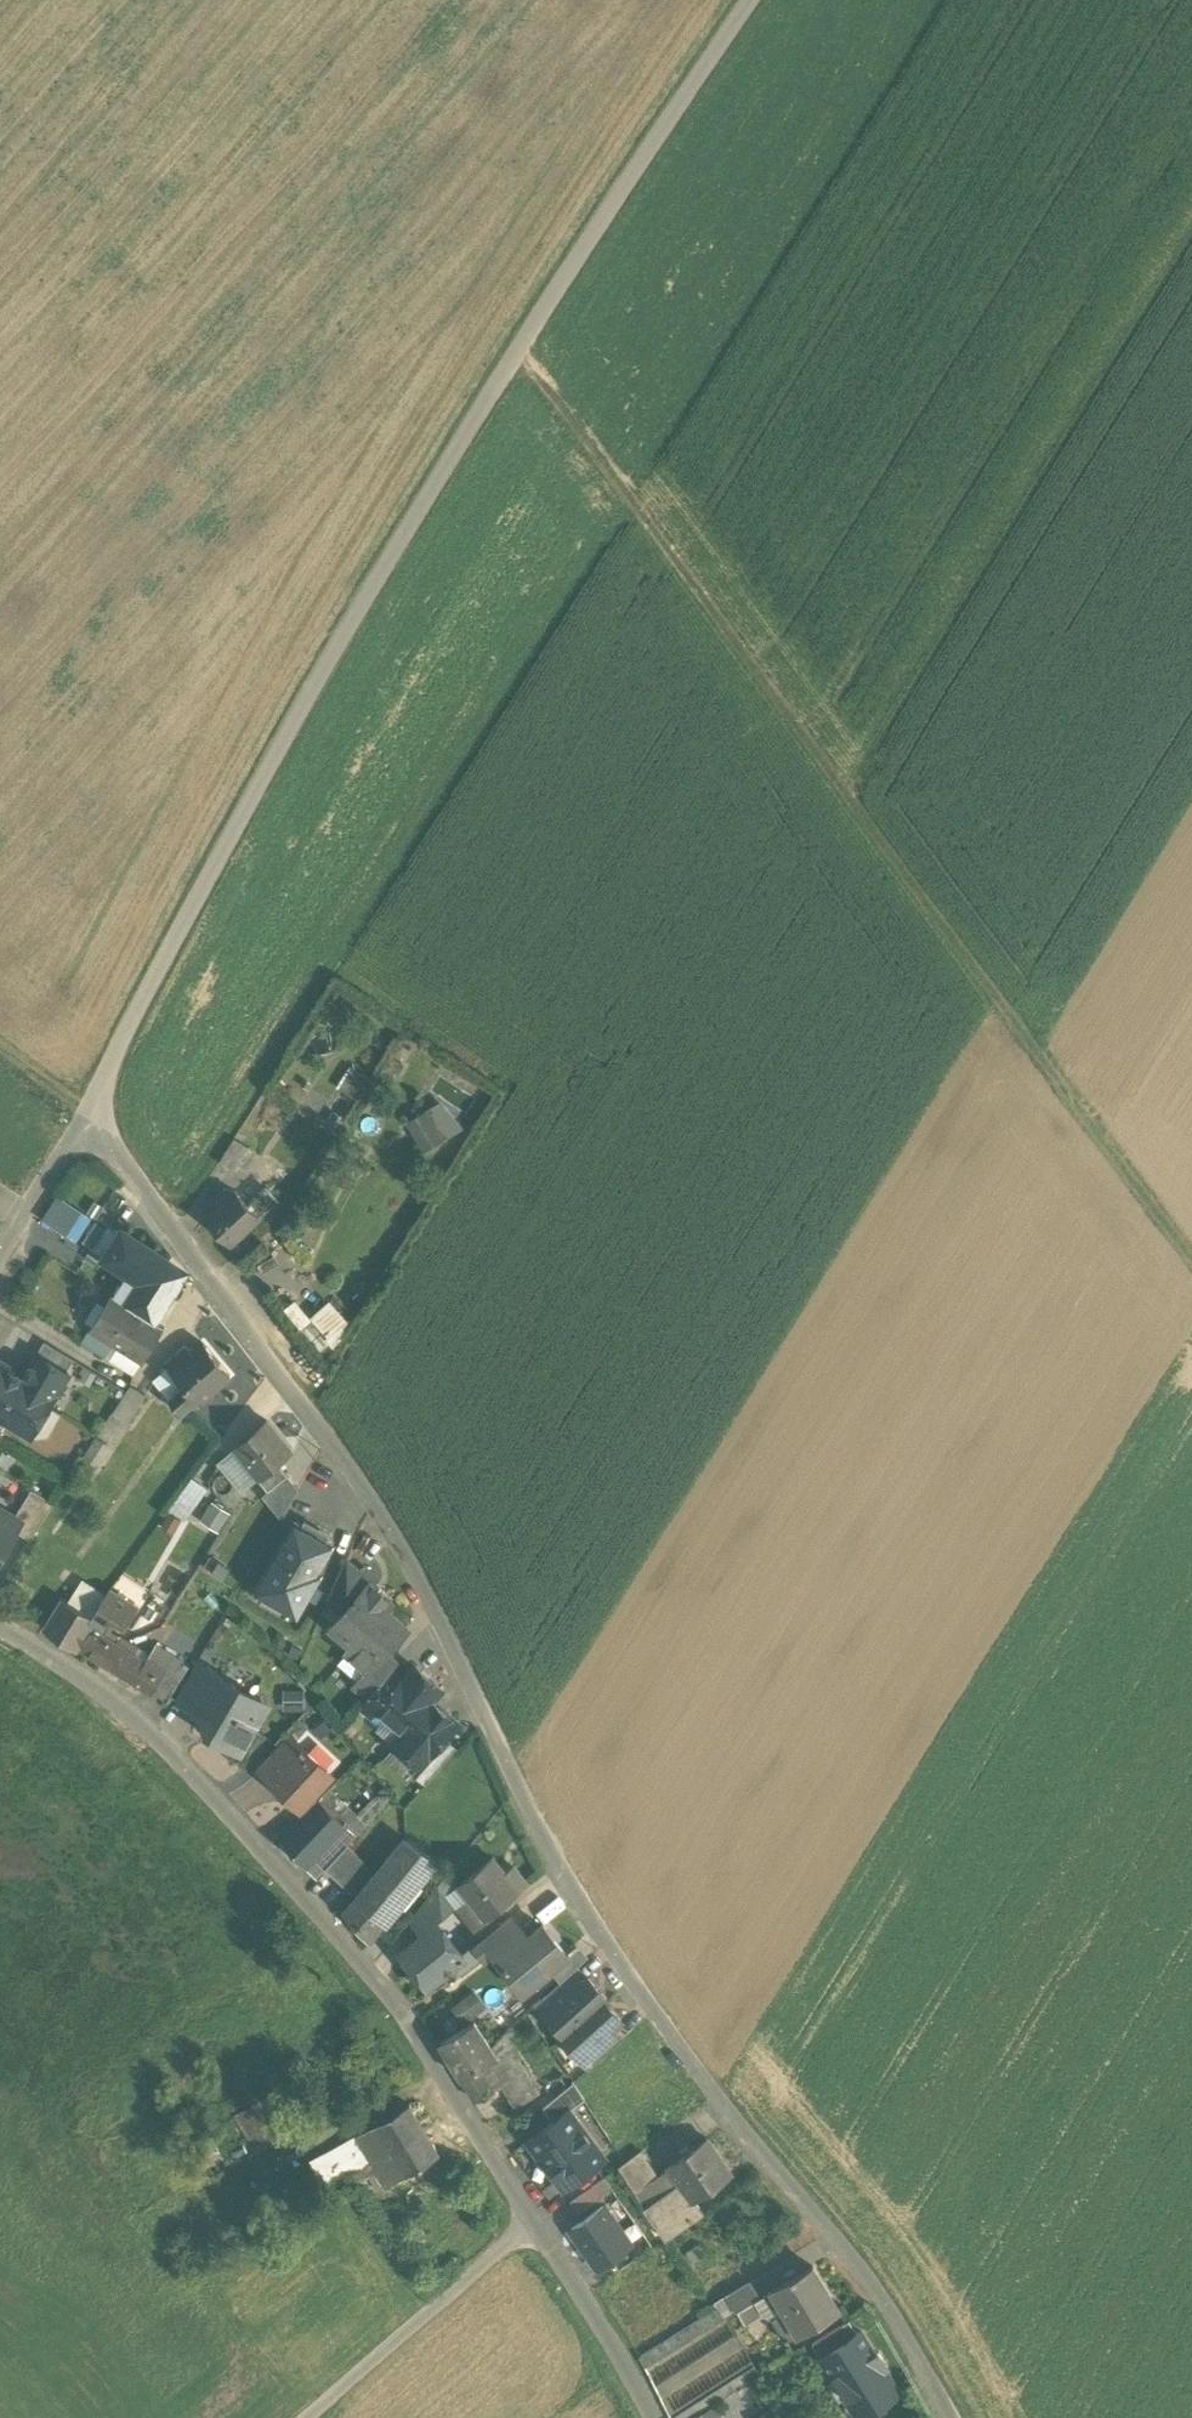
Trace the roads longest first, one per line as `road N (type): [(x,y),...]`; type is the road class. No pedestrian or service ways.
road 1 (residential): [(955,2417),(890,2307),(706,2086),(575,1892),(425,1576),(88,1125)]
road 2 (residential): [(88,1125),(139,1011),(342,639),(541,313),(751,0)]
road 3 (track): [(518,350),(1191,1262)]
road 4 (residential): [(0,1635),(126,1716),(352,1950),(411,2028),(655,2417)]
road 5 (track): [(532,2229),(311,2417)]
road 6 (residential): [(88,1125),(0,1261)]

